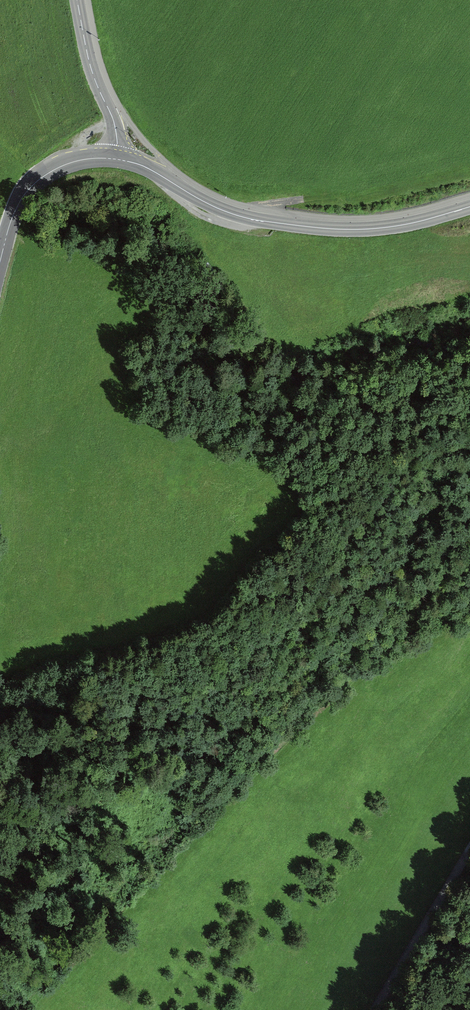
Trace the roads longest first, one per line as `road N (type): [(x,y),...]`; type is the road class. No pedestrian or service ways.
road 1 (track): [(469,624),(364,679),(135,905)]
road 2 (tertiary): [(116,159),(227,212),(266,222),(359,230),(469,207)]
road 3 (track): [(375,1009),(469,851)]
road 4 (tertiary): [(0,265),(24,194),(63,165),(116,159)]
road 5 (tertiary): [(78,0),(94,77),(113,121),(116,159)]

